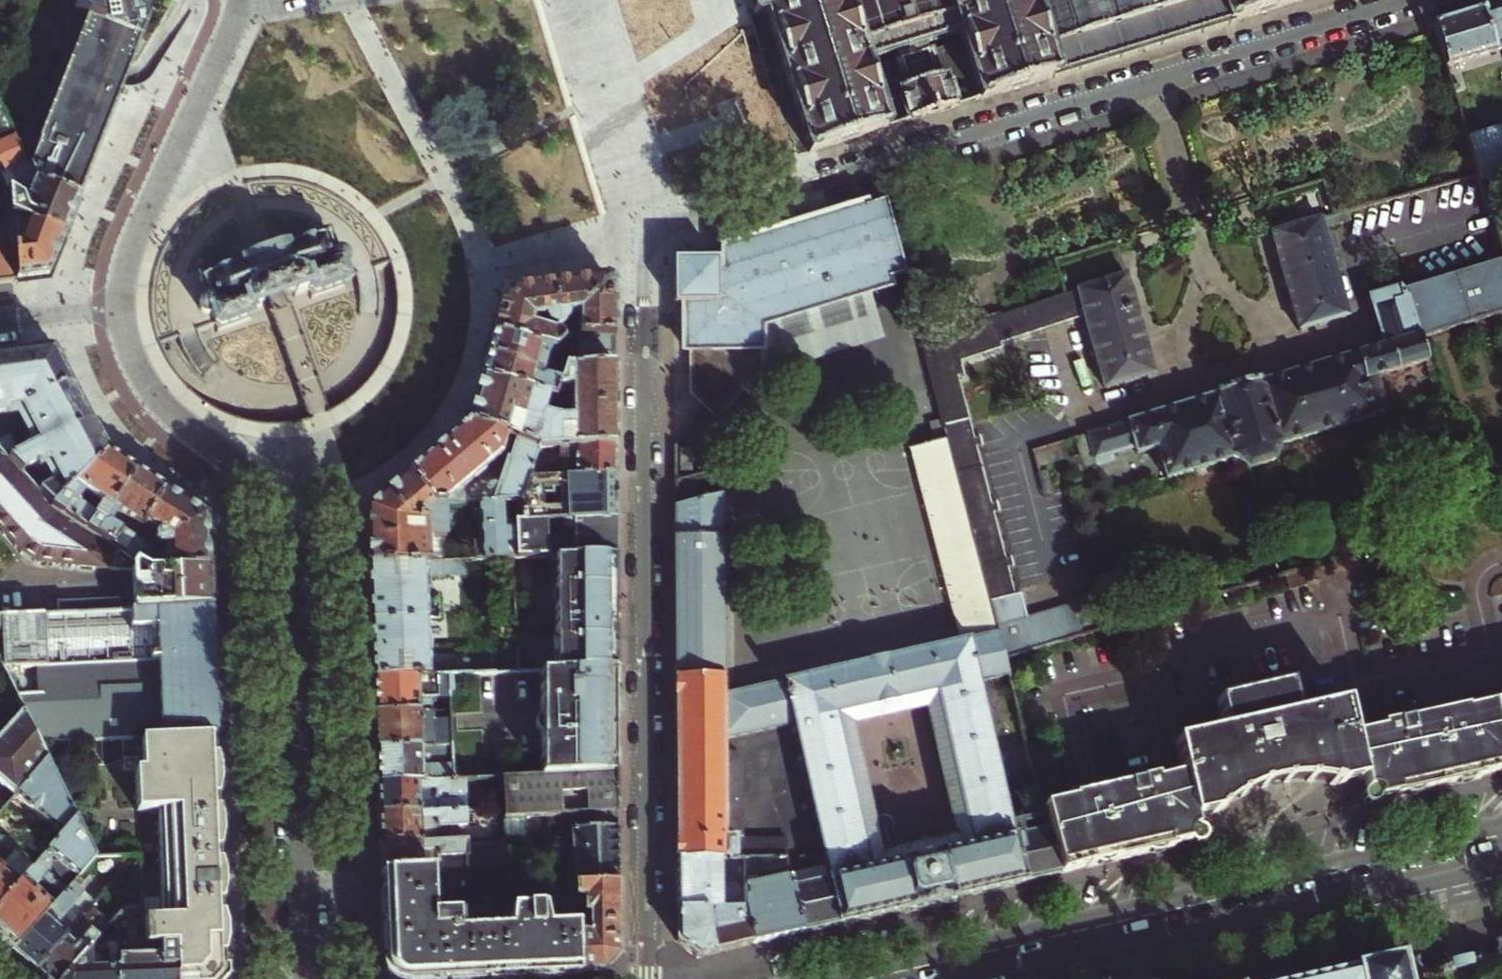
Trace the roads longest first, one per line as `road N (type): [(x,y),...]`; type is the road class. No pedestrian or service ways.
road 1 (residential): [(648,978),(646,239),(1402,0)]
road 2 (tertiary): [(119,303),(128,351),(151,394),(187,428),(254,453),(283,493),(312,978)]
road 3 (secondary): [(1501,834),(877,978)]
road 4 (secondary): [(1049,978),(1501,875)]
road 5 (tertiary): [(236,11),(129,245),(119,303)]

